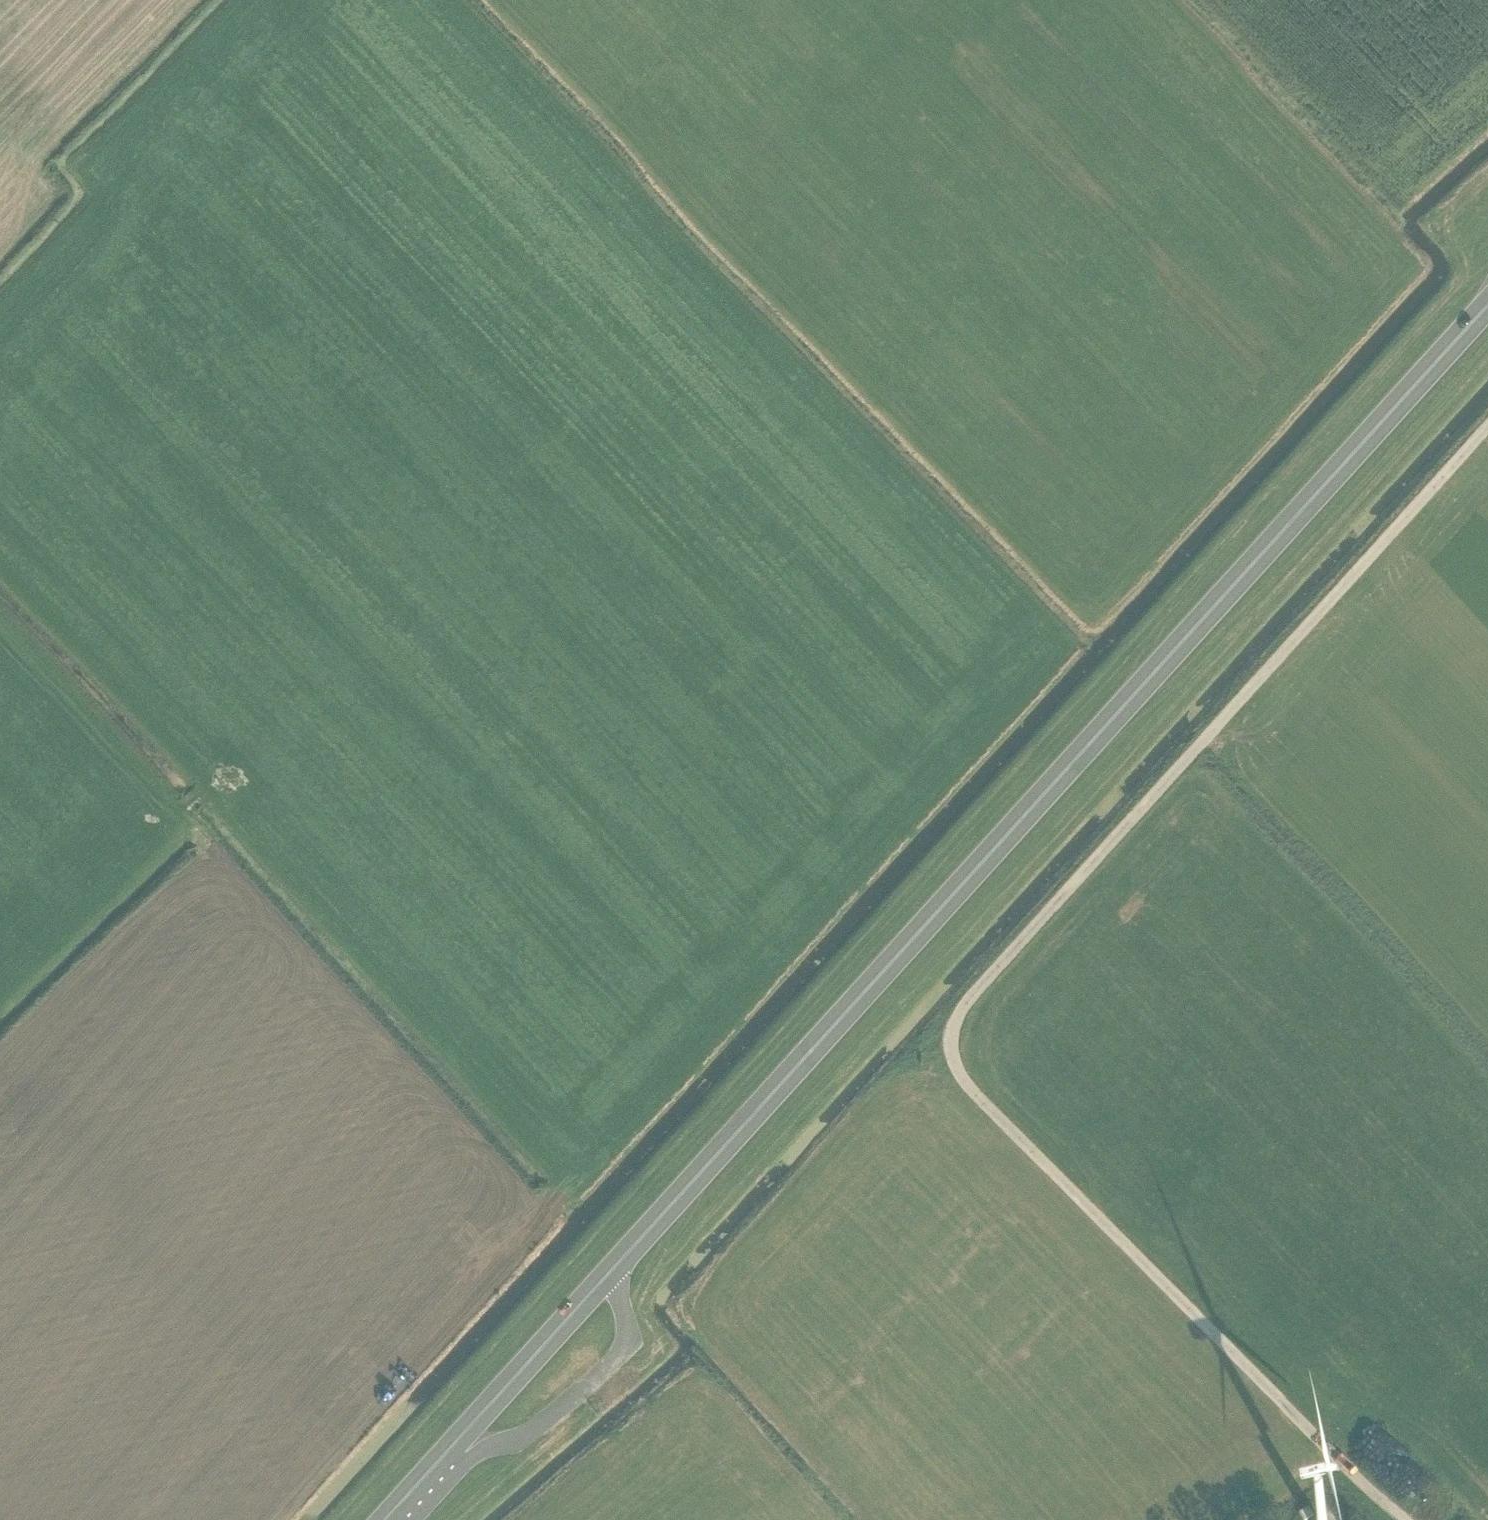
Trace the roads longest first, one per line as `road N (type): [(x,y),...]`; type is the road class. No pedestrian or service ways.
road 1 (track): [(1487,423),(959,1007),(949,1029),(948,1048),(965,1086),(1402,1519)]
road 2 (trunk): [(613,1270),(1487,305)]
road 3 (trunk): [(432,1469),(613,1270)]

